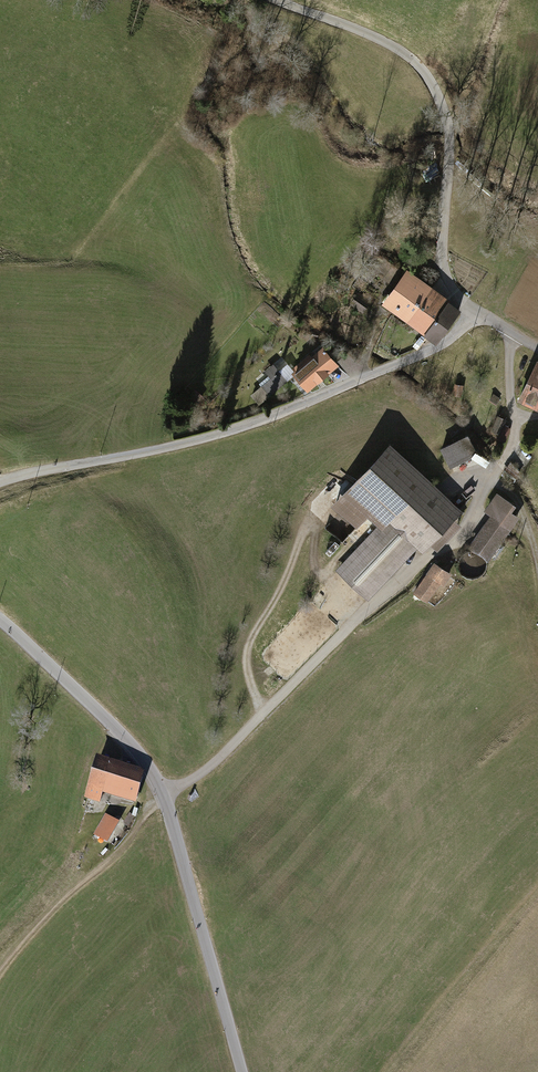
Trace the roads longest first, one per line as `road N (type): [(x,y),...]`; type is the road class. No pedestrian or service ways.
road 1 (unclassified): [(242,1071),(164,795),(119,731),(0,620)]
road 2 (track): [(164,795),(207,769),(353,620),(448,552),(512,448),(517,421)]
road 3 (track): [(478,312),(444,345),(240,427),(0,481)]
road 4 (track): [(272,0),(379,39),(428,78),(443,107),(448,145),(439,263),(449,288),(478,312)]
road 5 (track): [(265,711),(243,667),(246,648),(328,483)]
road 6 (track): [(445,491),(469,478),(499,488),(517,503),(537,564)]
road 7 (track): [(317,505),(315,572),(361,614)]

